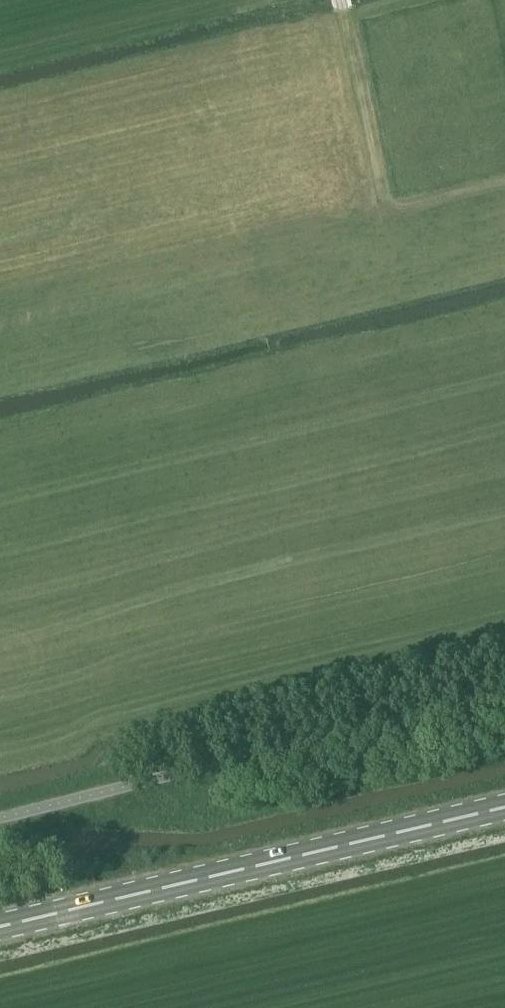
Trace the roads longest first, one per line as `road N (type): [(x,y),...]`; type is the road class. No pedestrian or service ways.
road 1 (secondary): [(0,930),(504,809)]

